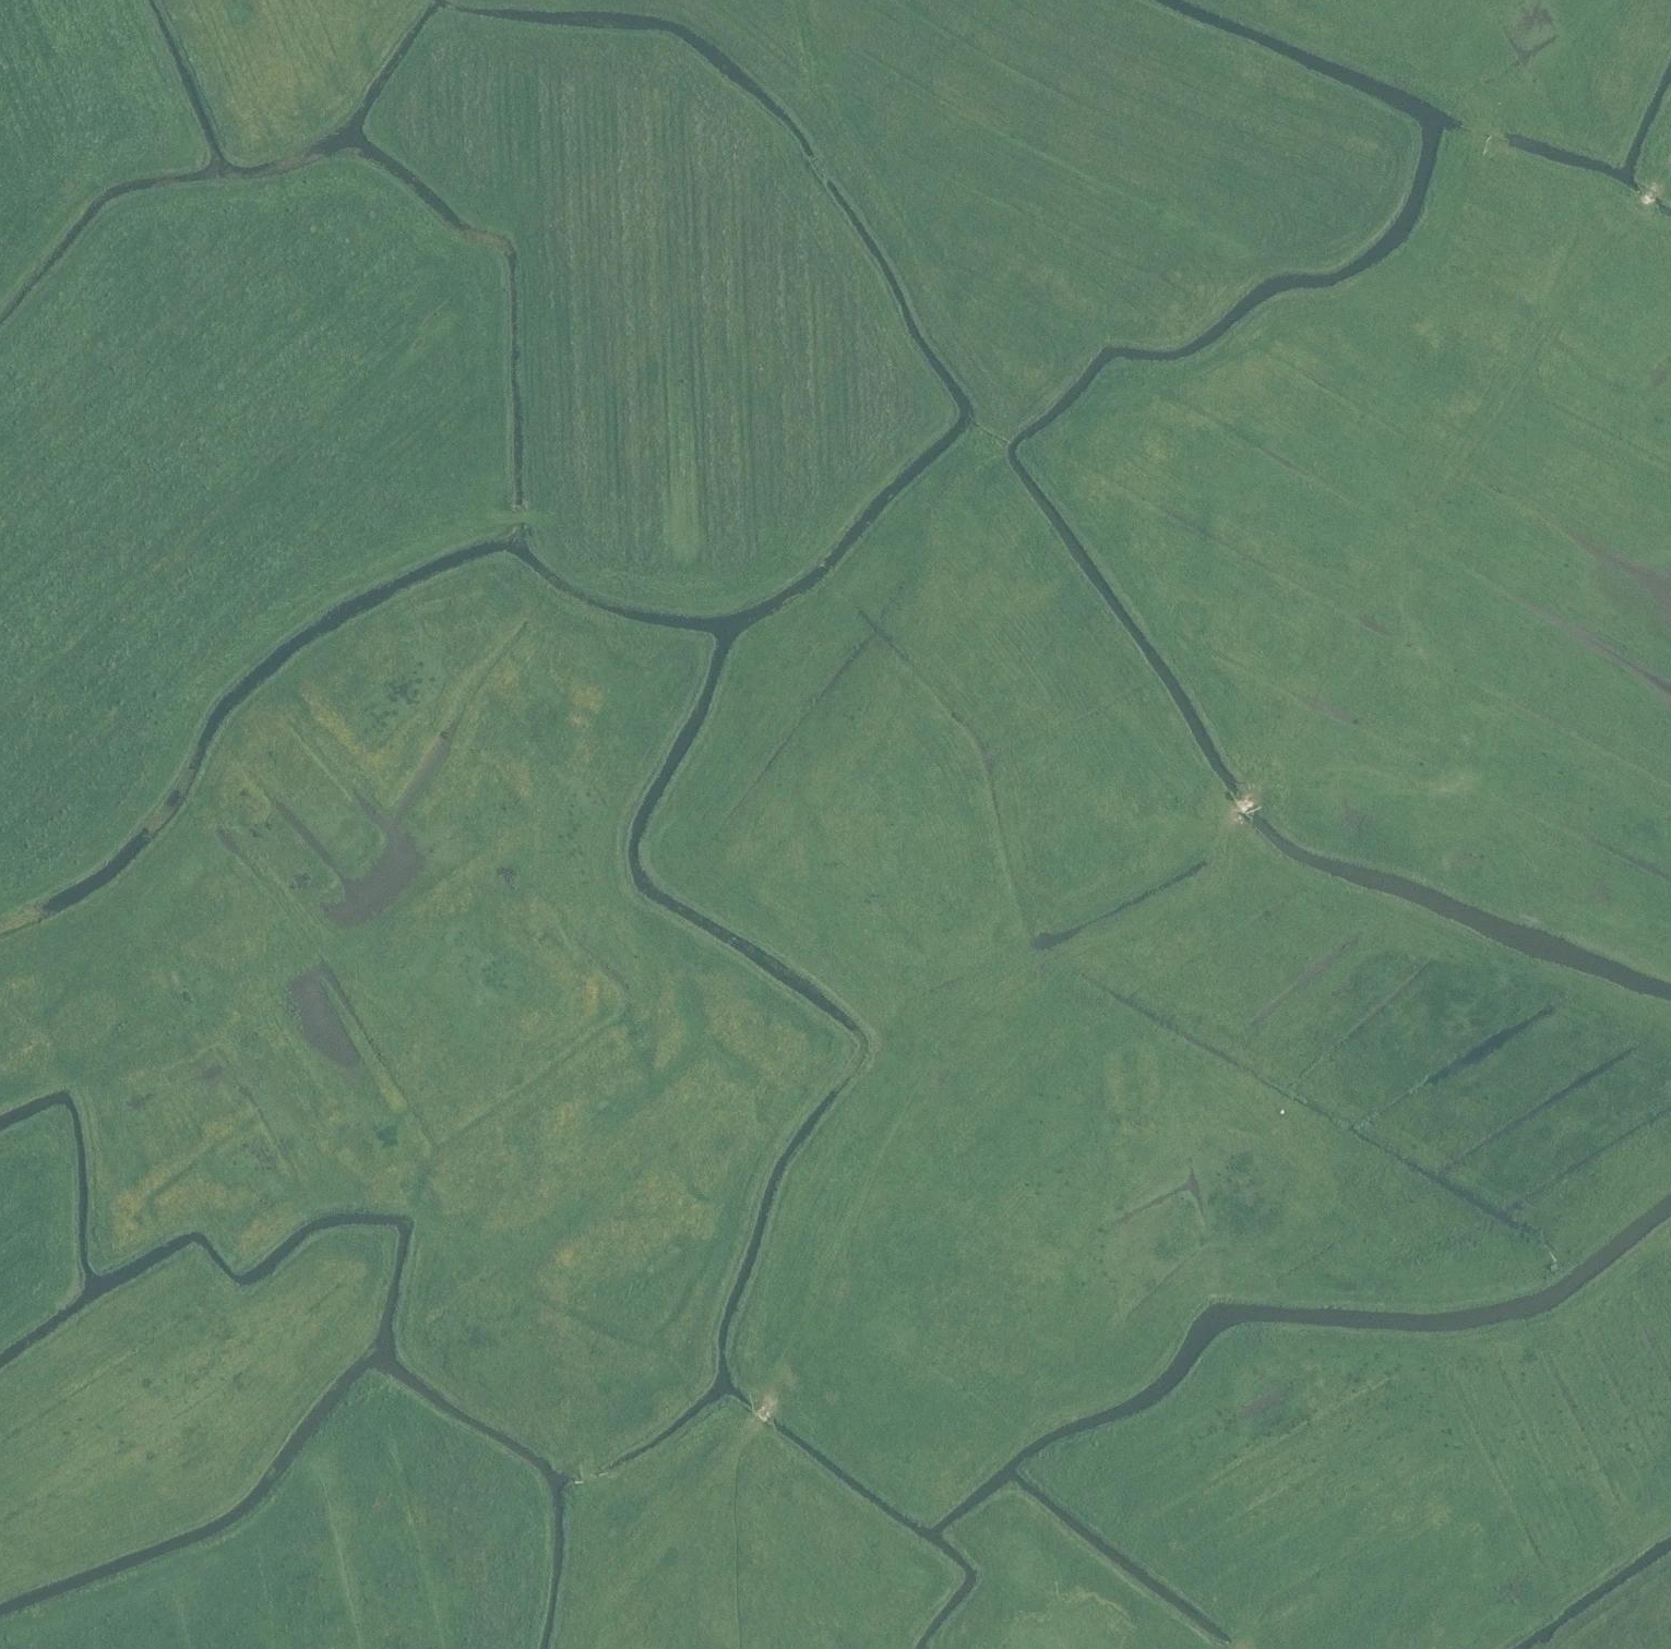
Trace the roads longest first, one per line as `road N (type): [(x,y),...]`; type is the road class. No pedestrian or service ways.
road 1 (track): [(614,1527),(745,1448),(818,1303),(918,1139),(965,1016),(1214,888),(1229,822),(1407,640),(1437,496),(1523,357),(1643,216),(1670,152)]
road 2 (track): [(763,222),(832,163),(830,103),(809,0)]
road 3 (track): [(580,1648),(602,1535),(614,1527),(573,1440)]

